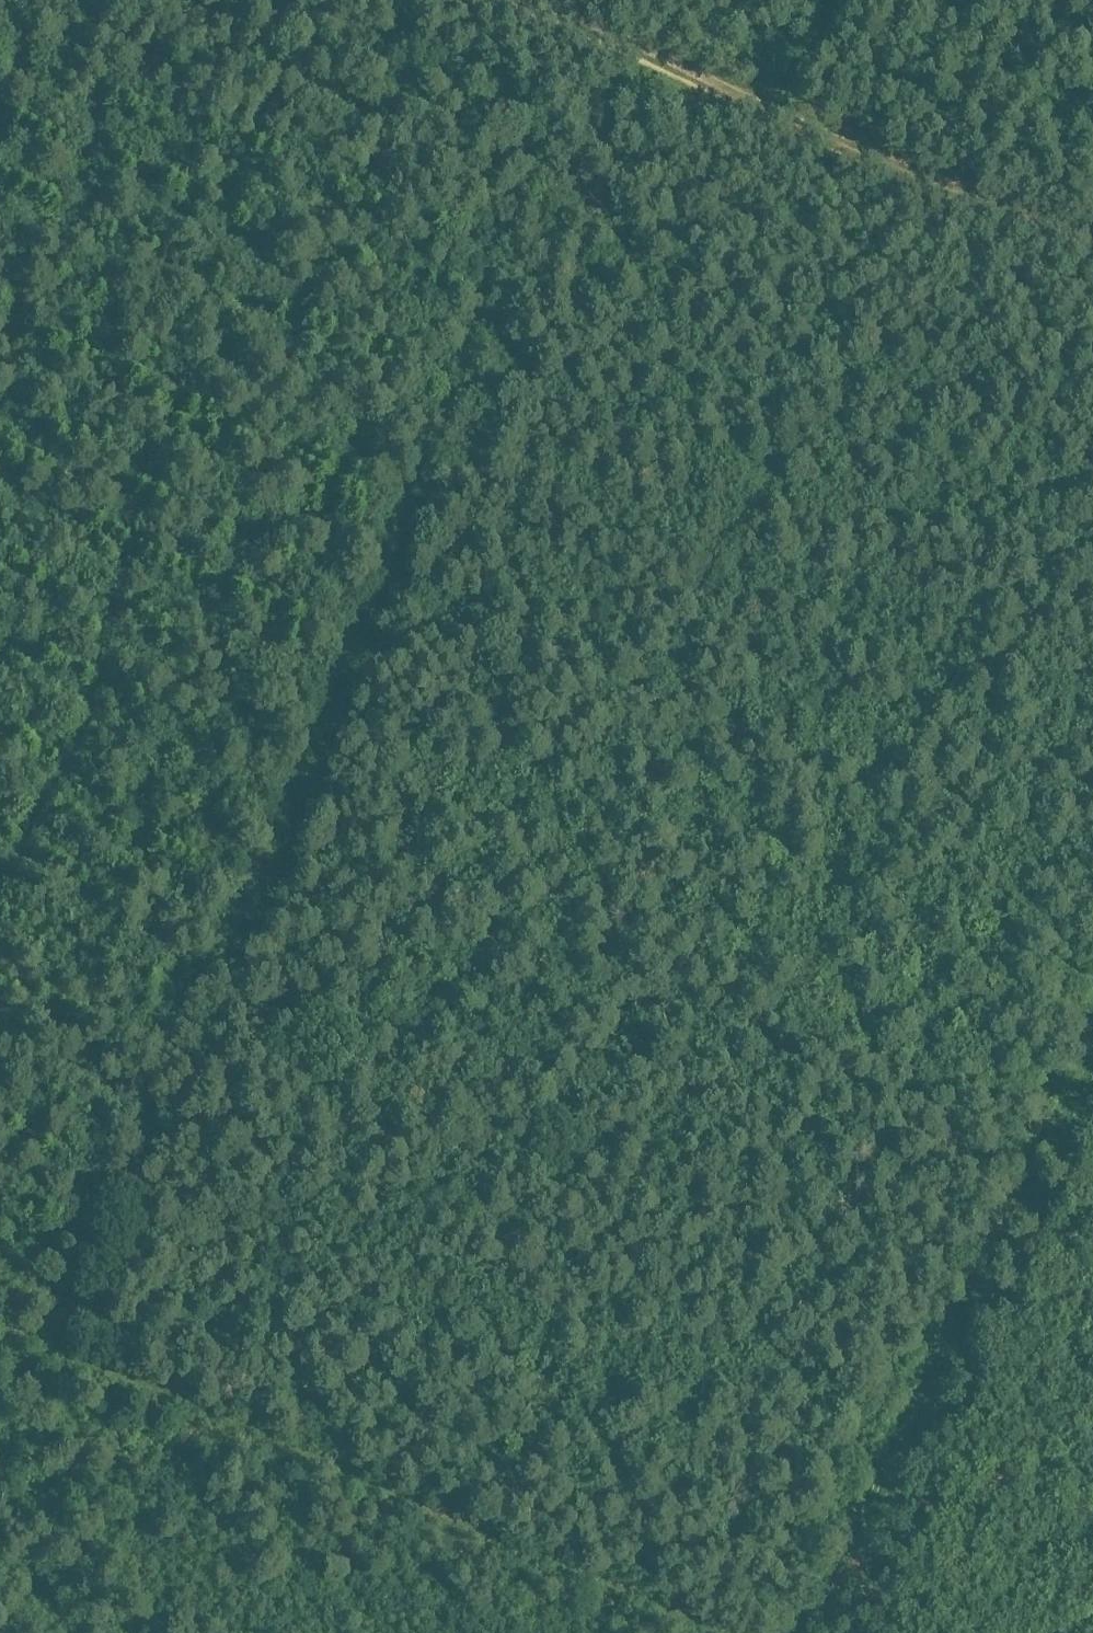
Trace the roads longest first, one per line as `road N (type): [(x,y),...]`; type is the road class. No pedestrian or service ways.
road 1 (track): [(0,1318),(735,1632)]
road 2 (track): [(1092,1043),(809,1632)]
road 3 (track): [(1092,233),(549,0)]
road 4 (track): [(55,1342),(230,973)]
road 5 (track): [(783,114),(828,0)]

